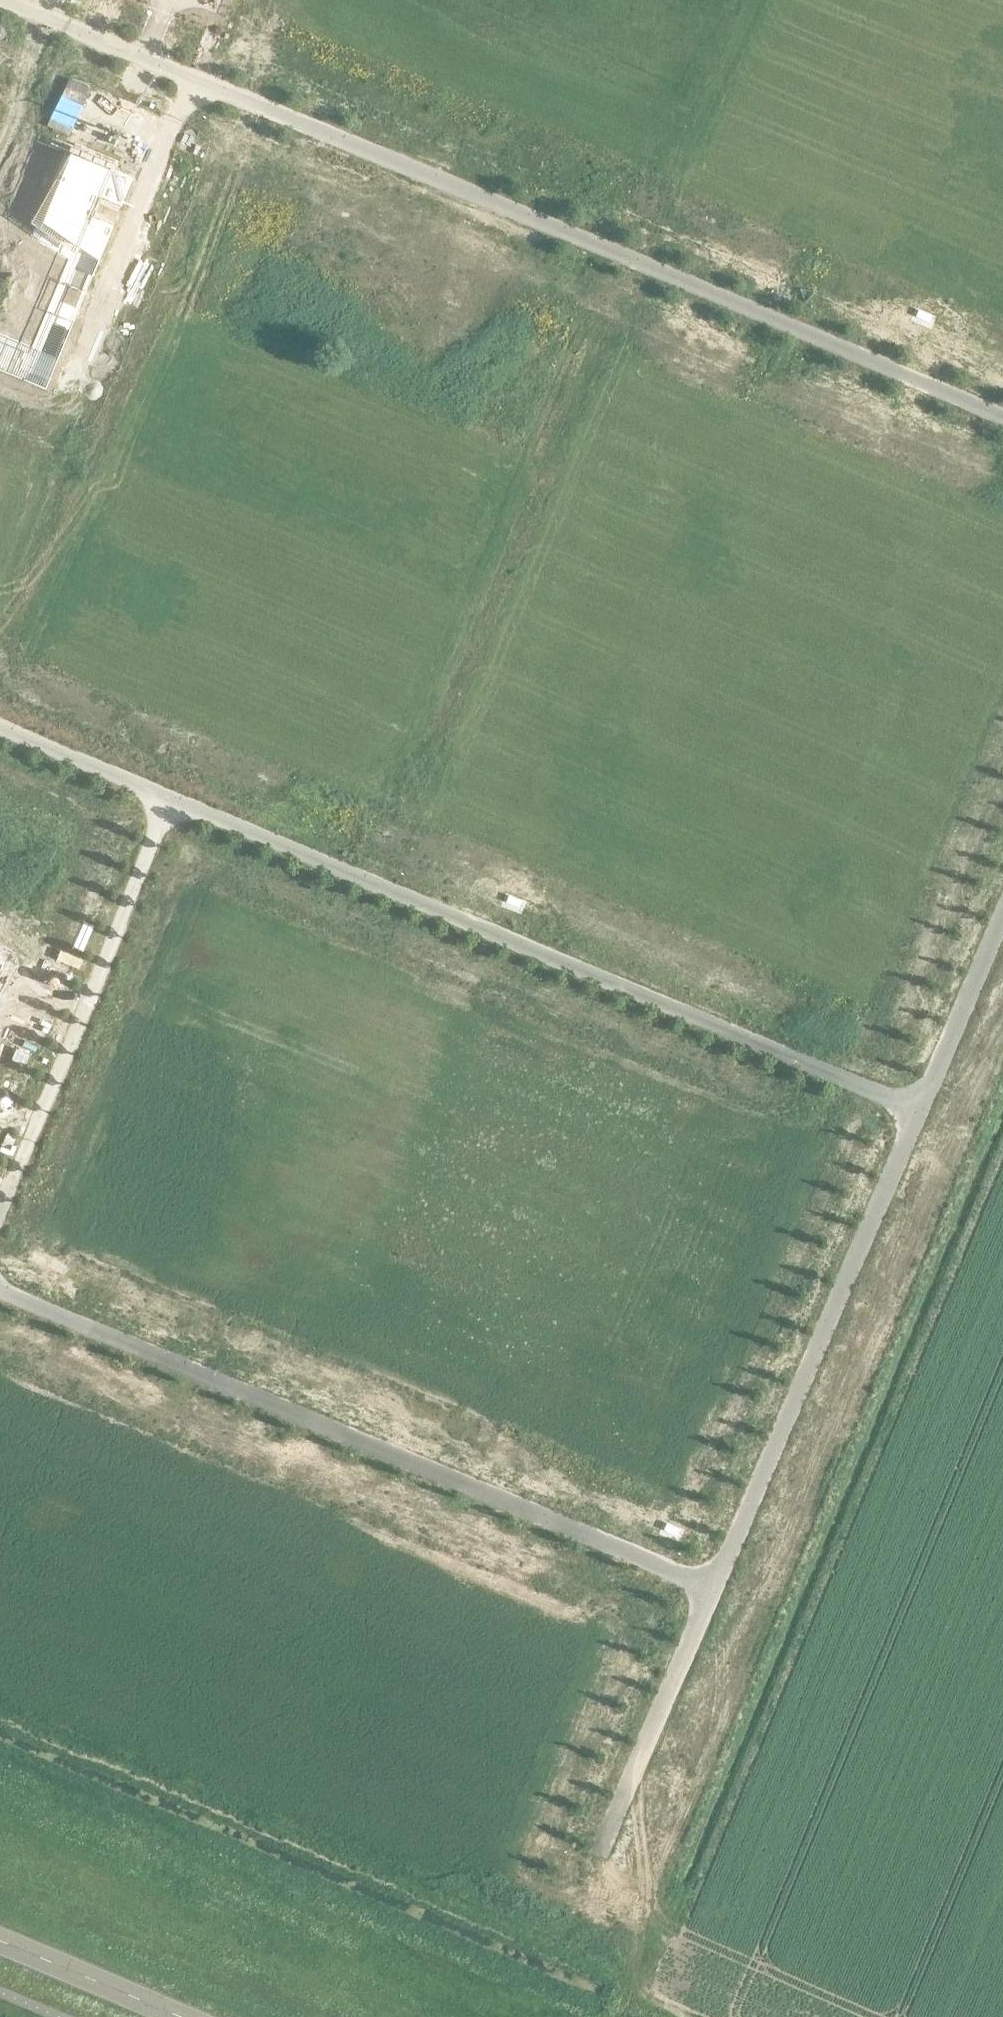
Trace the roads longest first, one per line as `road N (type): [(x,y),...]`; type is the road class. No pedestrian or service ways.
road 1 (residential): [(1002,417),(6,0)]
road 2 (residential): [(168,802),(912,1111)]
road 3 (residential): [(711,1585),(0,1289)]
road 4 (residential): [(912,1111),(711,1585)]
road 5 (residential): [(168,802),(0,1196)]
road 6 (residential): [(711,1585),(591,1849),(586,1877),(601,1899),(633,1910)]
road 7 (residential): [(1002,905),(912,1111)]
road 8 (tertiary): [(177,2016),(0,1941)]
road 9 (residential): [(0,731),(168,802)]

